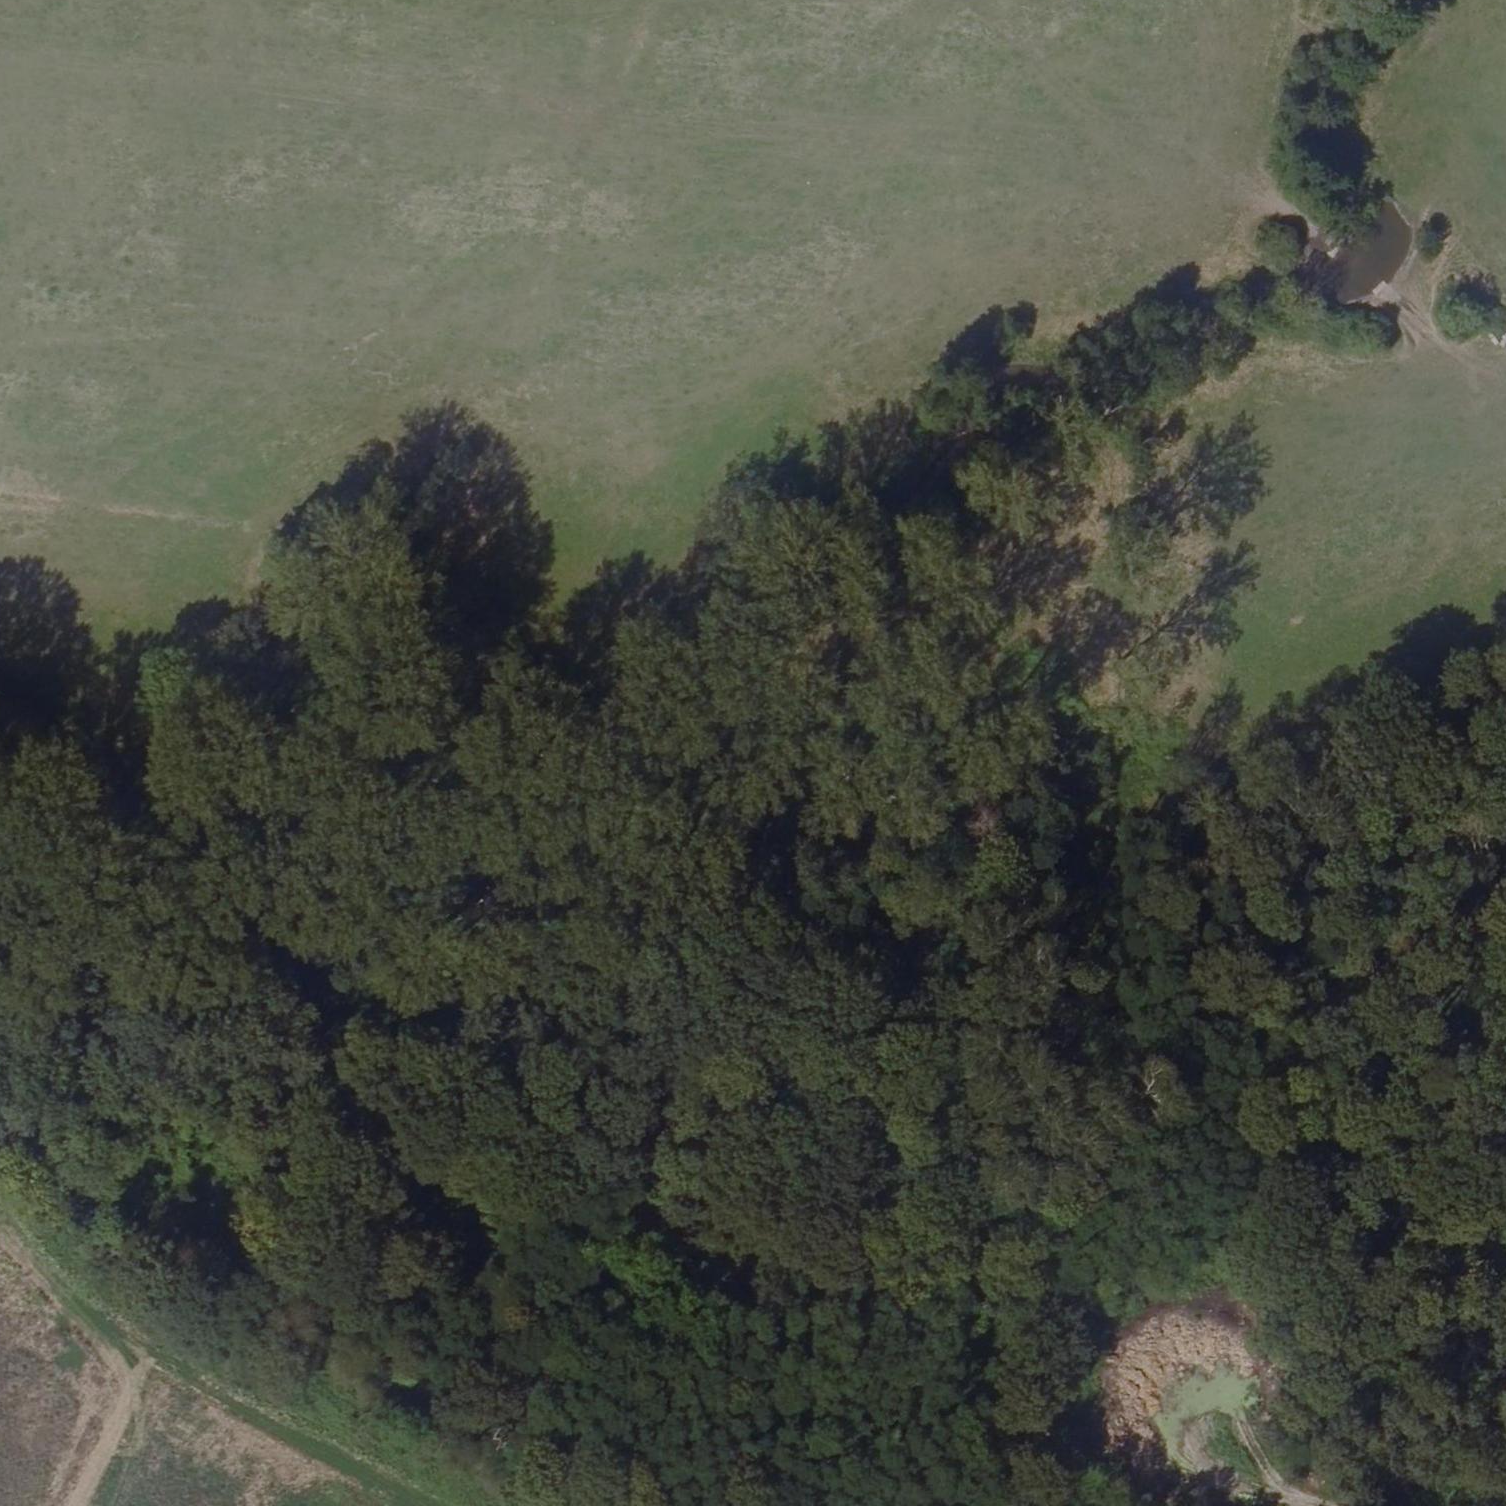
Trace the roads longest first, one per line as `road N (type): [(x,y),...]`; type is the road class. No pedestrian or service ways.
road 1 (track): [(0,1167),(104,1272),(312,1411),(496,1505)]
road 2 (track): [(1505,1396),(1415,1492),(1384,1505)]
road 3 (track): [(1331,1505),(1307,1499),(1234,1419)]

